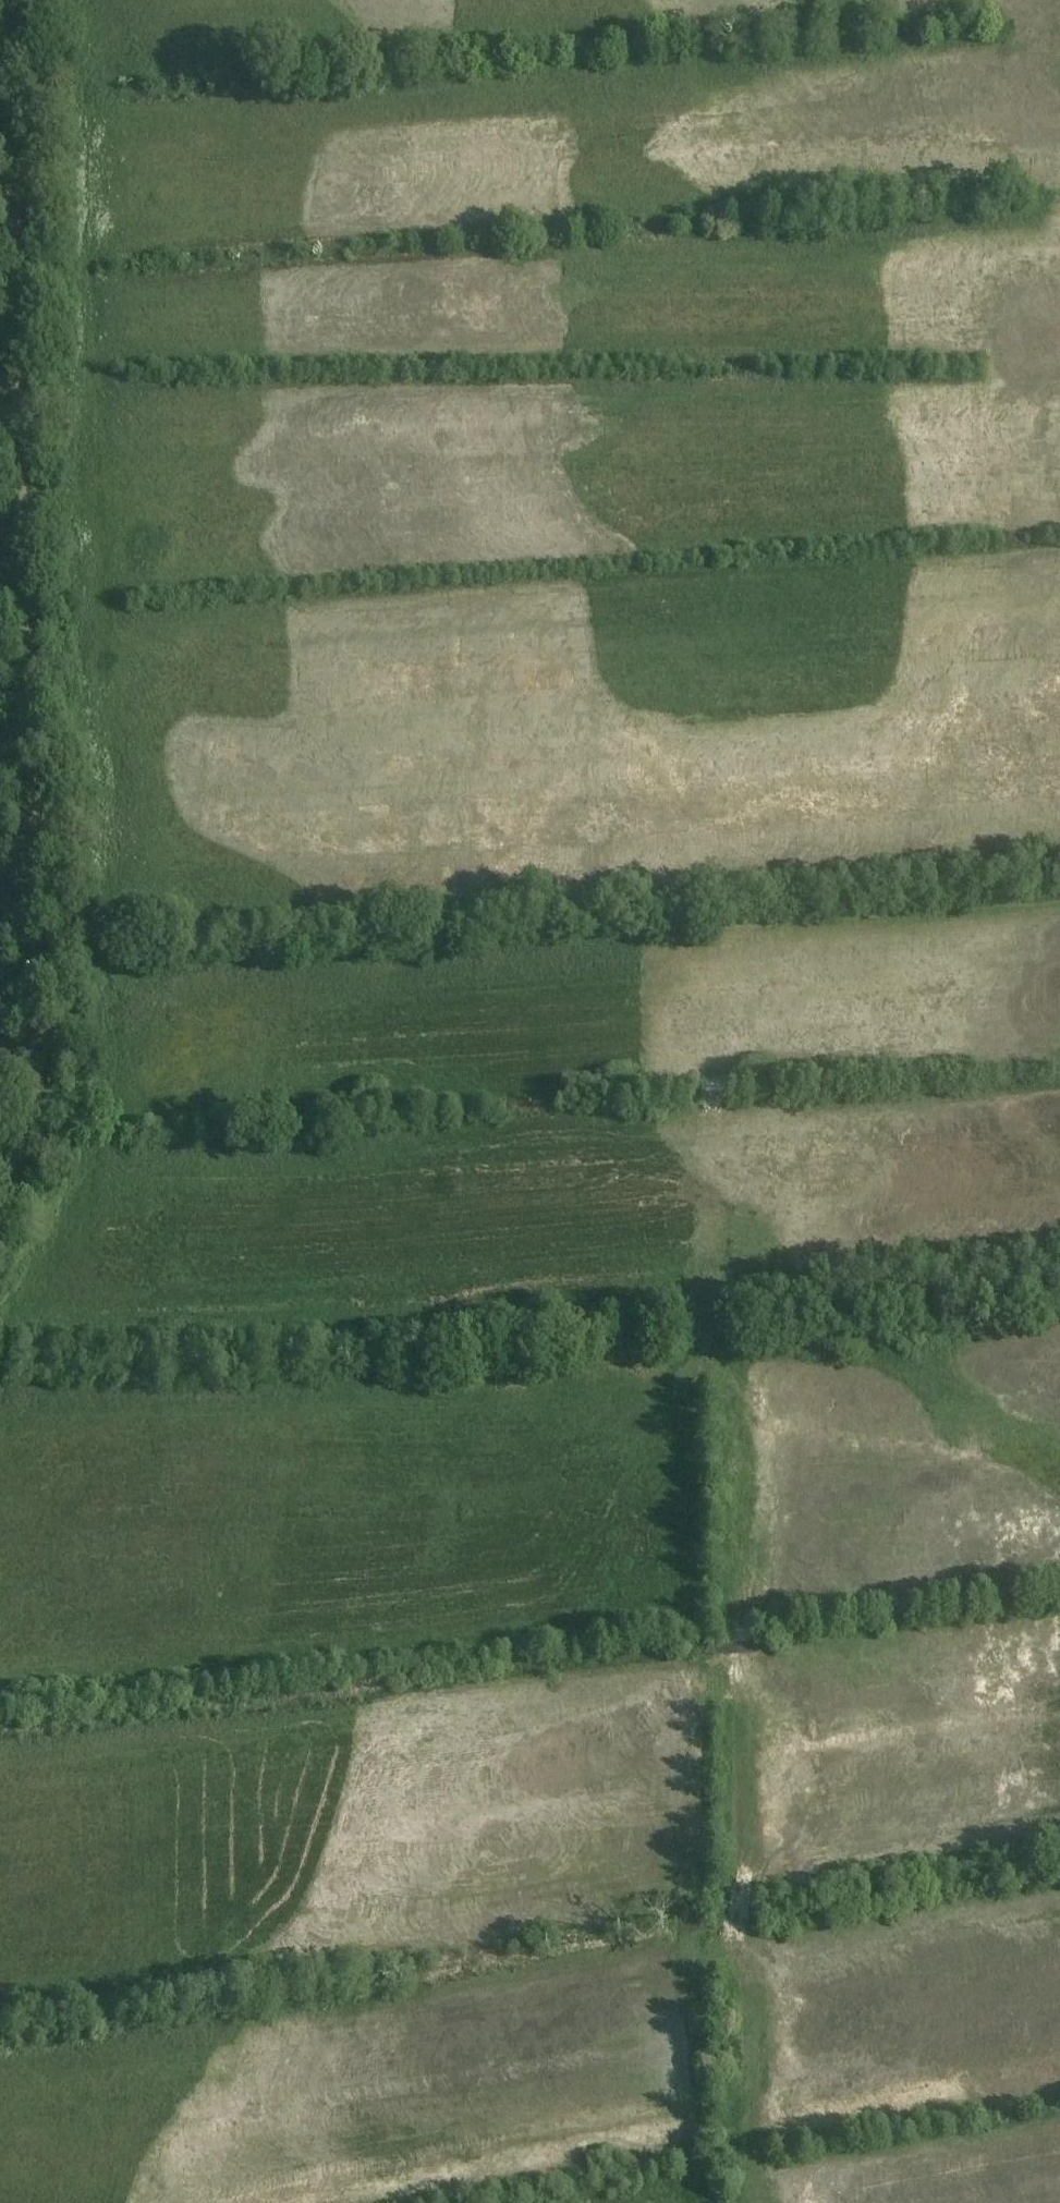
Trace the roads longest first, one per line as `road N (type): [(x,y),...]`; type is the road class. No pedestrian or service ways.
road 1 (unclassified): [(0,1192),(39,1070),(8,0)]

